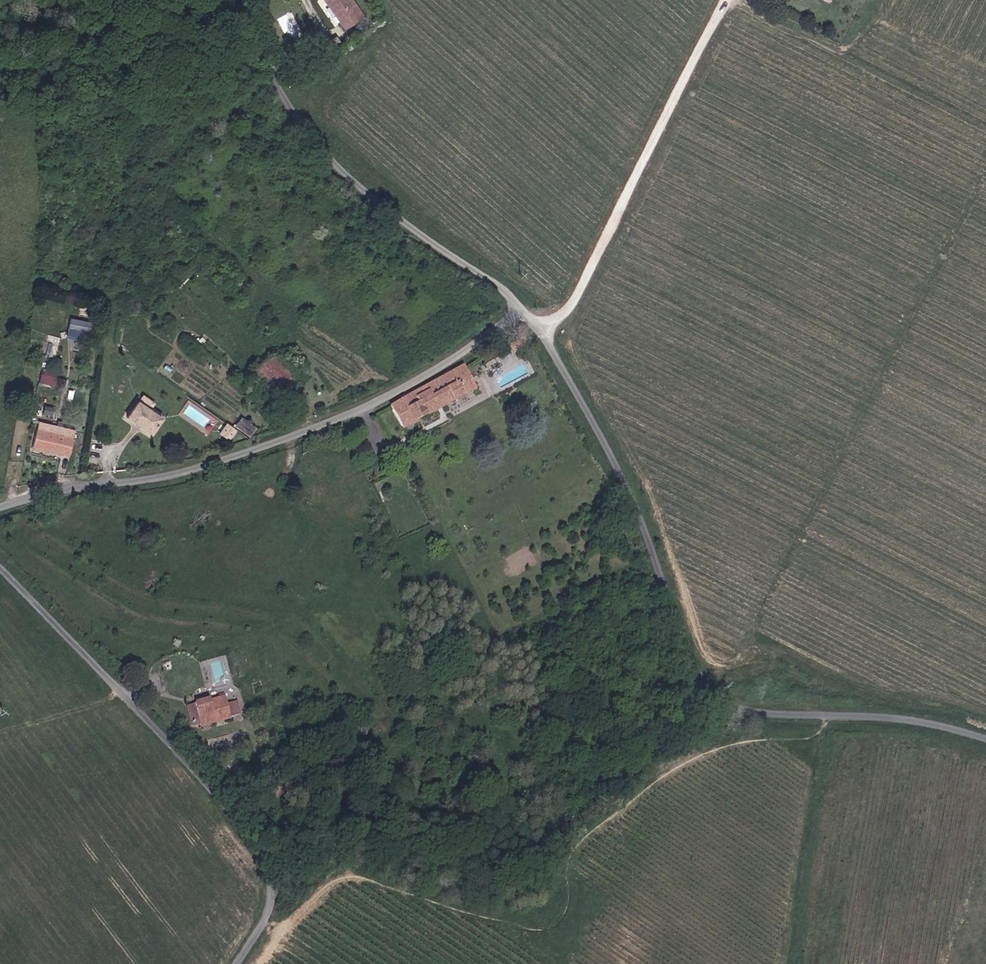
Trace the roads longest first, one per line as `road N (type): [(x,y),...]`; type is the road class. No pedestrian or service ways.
road 1 (unclassified): [(985,739),(904,719),(737,710),(722,702),(689,644),(619,465),(521,305)]
road 2 (unclassified): [(521,305),(388,399),(237,456),(61,489),(0,512)]
road 3 (unclassified): [(239,963),(271,914),(275,883),(262,846),(0,565)]
road 4 (unclassified): [(521,305),(361,190),(318,145),(248,29),(239,0)]

